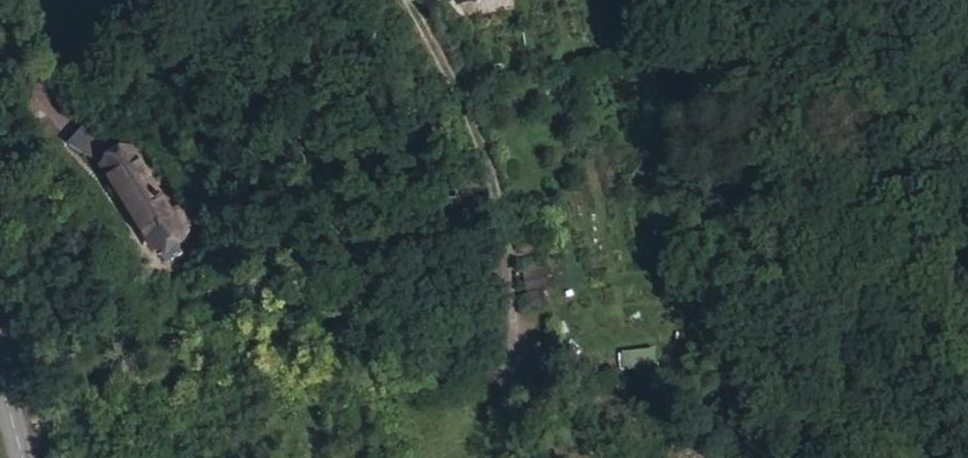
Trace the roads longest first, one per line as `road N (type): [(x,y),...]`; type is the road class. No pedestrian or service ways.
road 1 (track): [(525,457),(507,363),(498,218),(406,0)]

